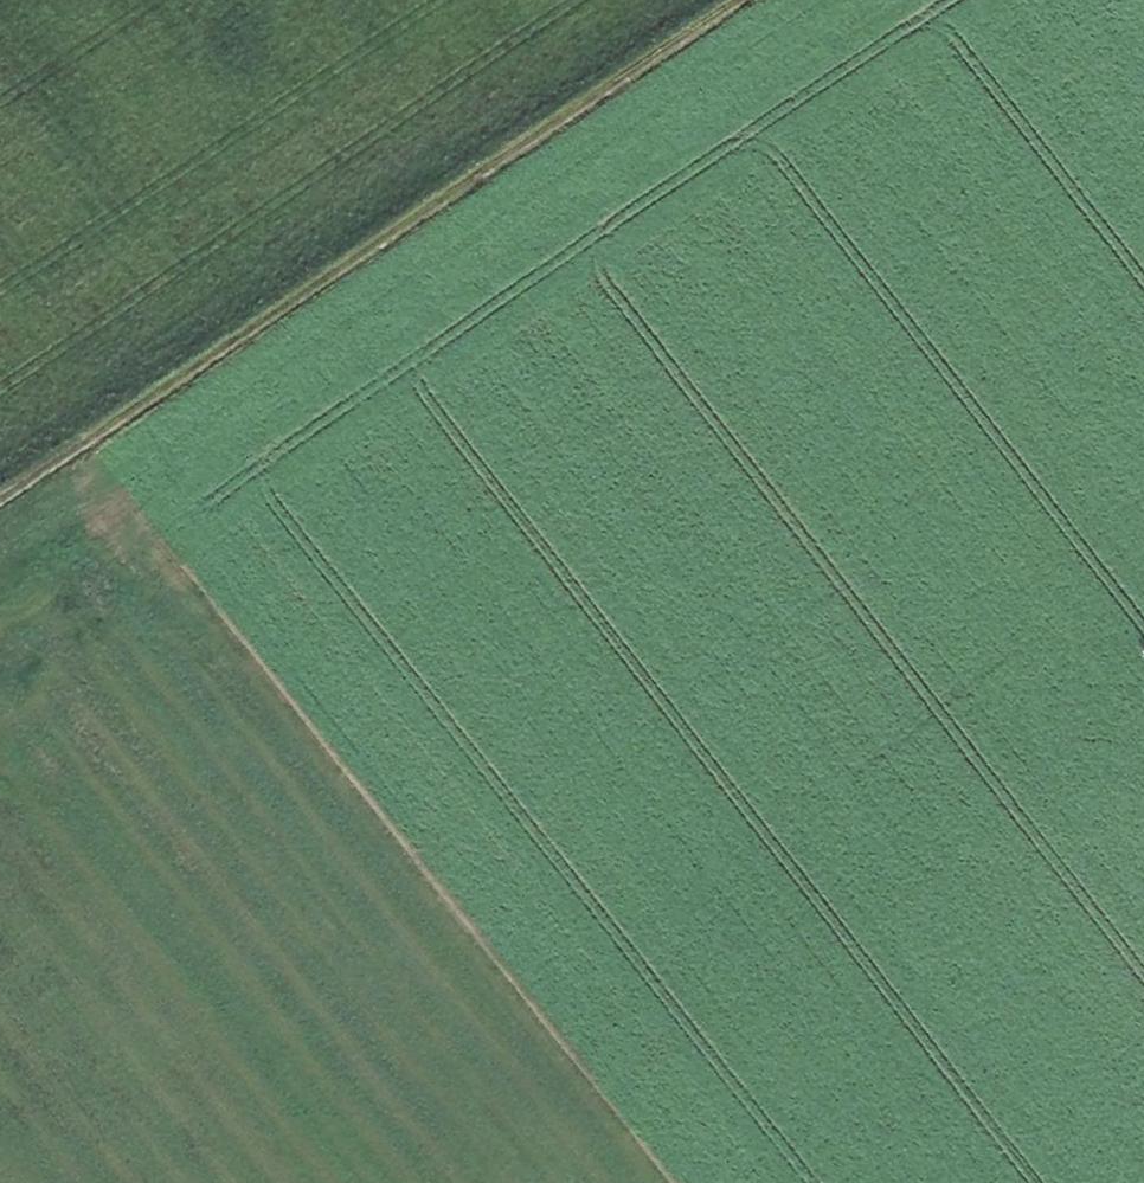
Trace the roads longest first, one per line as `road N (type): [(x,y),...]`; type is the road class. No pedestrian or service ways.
road 1 (track): [(718,0),(0,490)]

